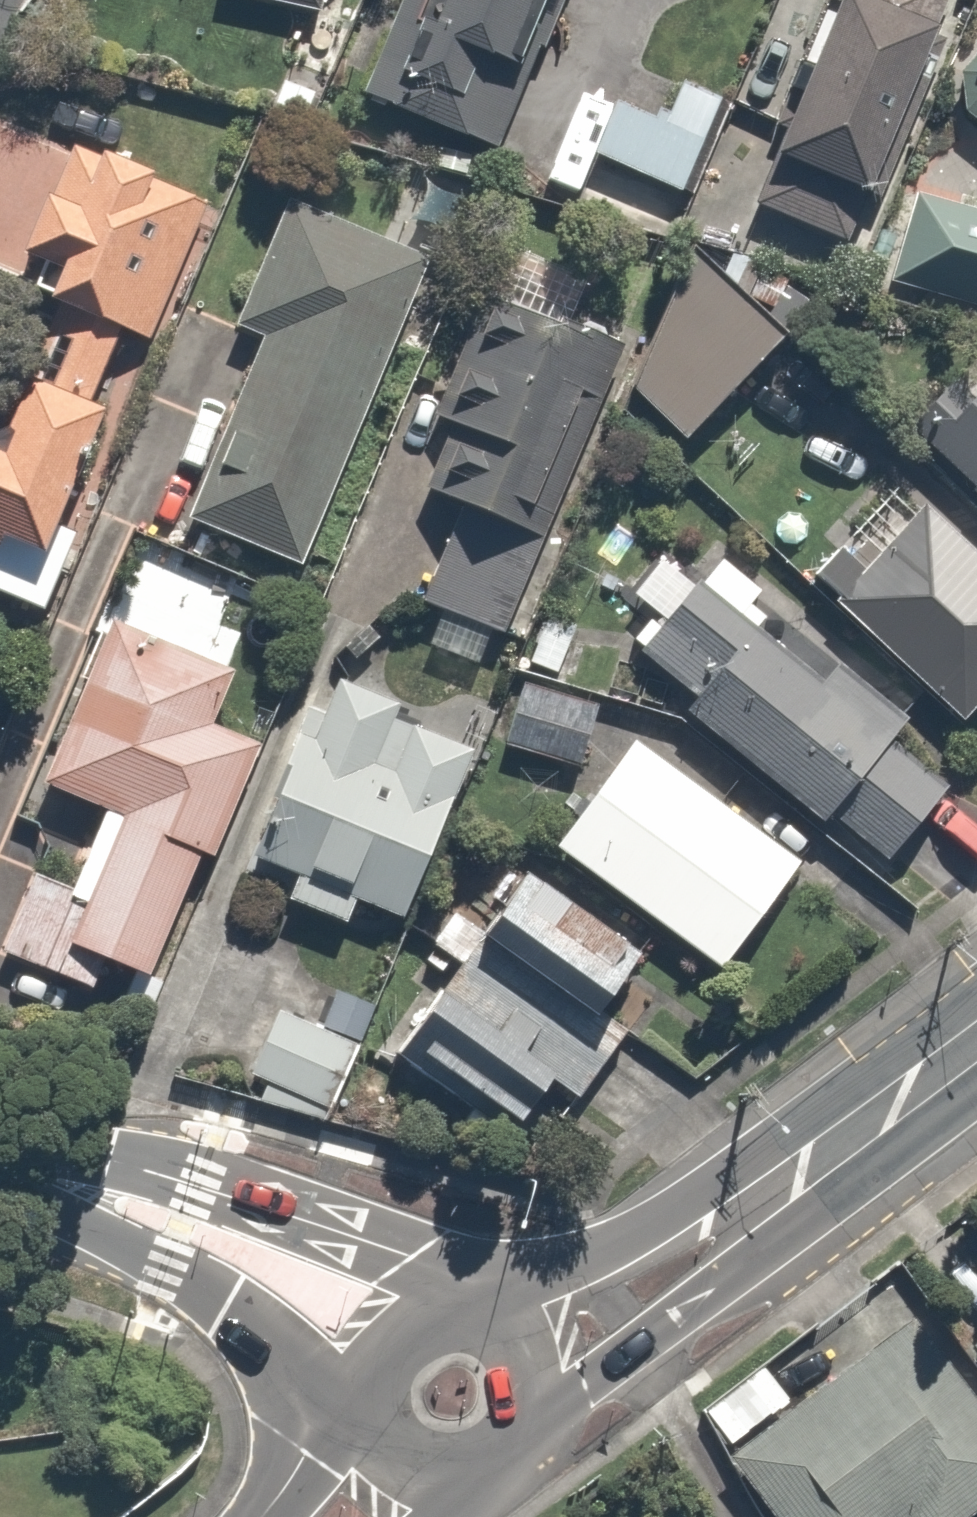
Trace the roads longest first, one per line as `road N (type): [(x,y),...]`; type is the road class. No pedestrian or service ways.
road 1 (secondary): [(36,1176),(150,1171),(285,1215),(412,1260),(454,1316)]
road 2 (secondary): [(371,1406),(36,1176)]
road 3 (secondary): [(816,1167),(724,1284),(532,1415)]
road 4 (secondary): [(484,1323),(542,1278),(637,1230),(816,1167)]
road 5 (secondary): [(816,1167),(976,1044)]
road 6 (secondary): [(263,1516),(303,1456),(374,1420)]
road 7 (secondary): [(371,1406),(373,1379),(402,1333),(454,1316)]
road 8 (secondary): [(470,1477),(422,1473),(384,1442),(374,1420)]

